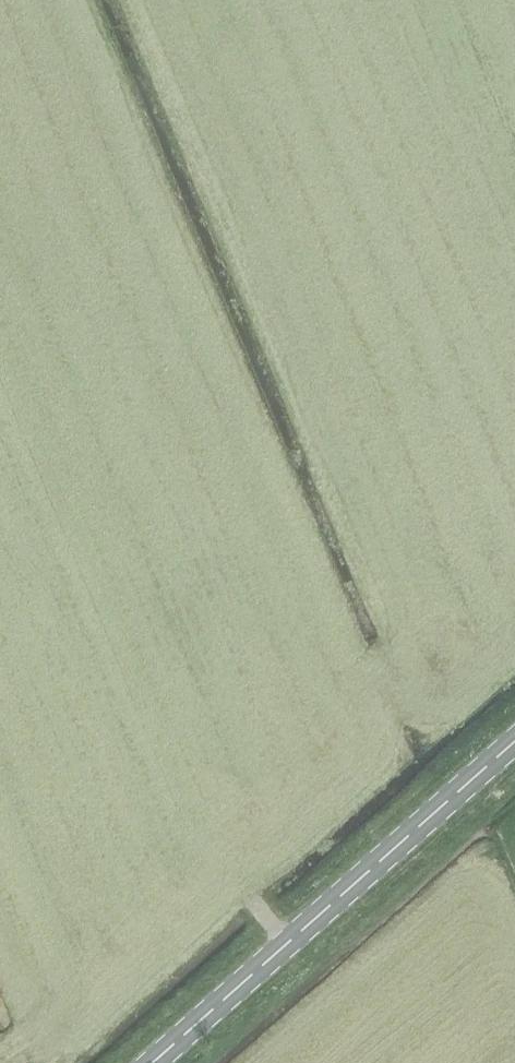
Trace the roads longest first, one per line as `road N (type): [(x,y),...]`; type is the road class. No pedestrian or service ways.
road 1 (tertiary): [(156,1062),(514,747)]

